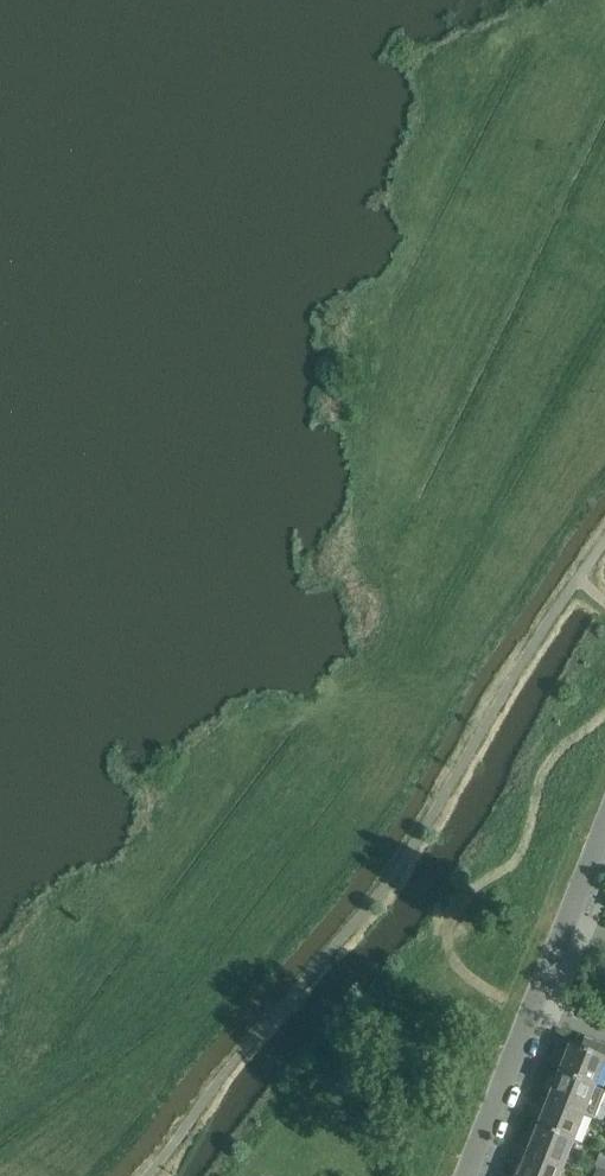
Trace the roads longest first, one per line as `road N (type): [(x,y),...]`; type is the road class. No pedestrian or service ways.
road 1 (residential): [(474,1175),(542,1001)]

